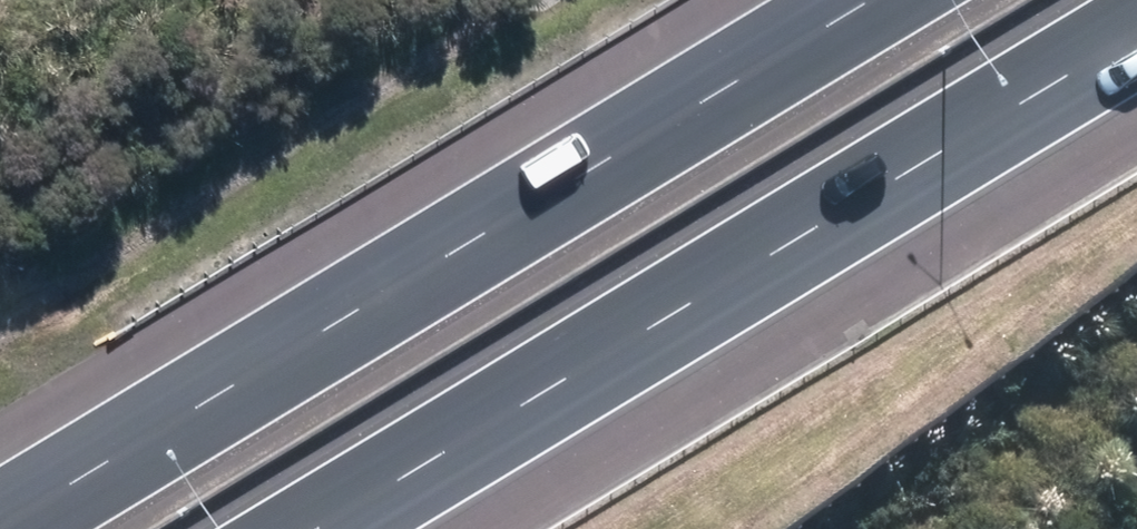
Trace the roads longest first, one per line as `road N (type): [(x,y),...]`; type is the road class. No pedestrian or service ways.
road 1 (motorway): [(0,528),(874,0)]
road 2 (motorway): [(1136,37),(325,528)]

